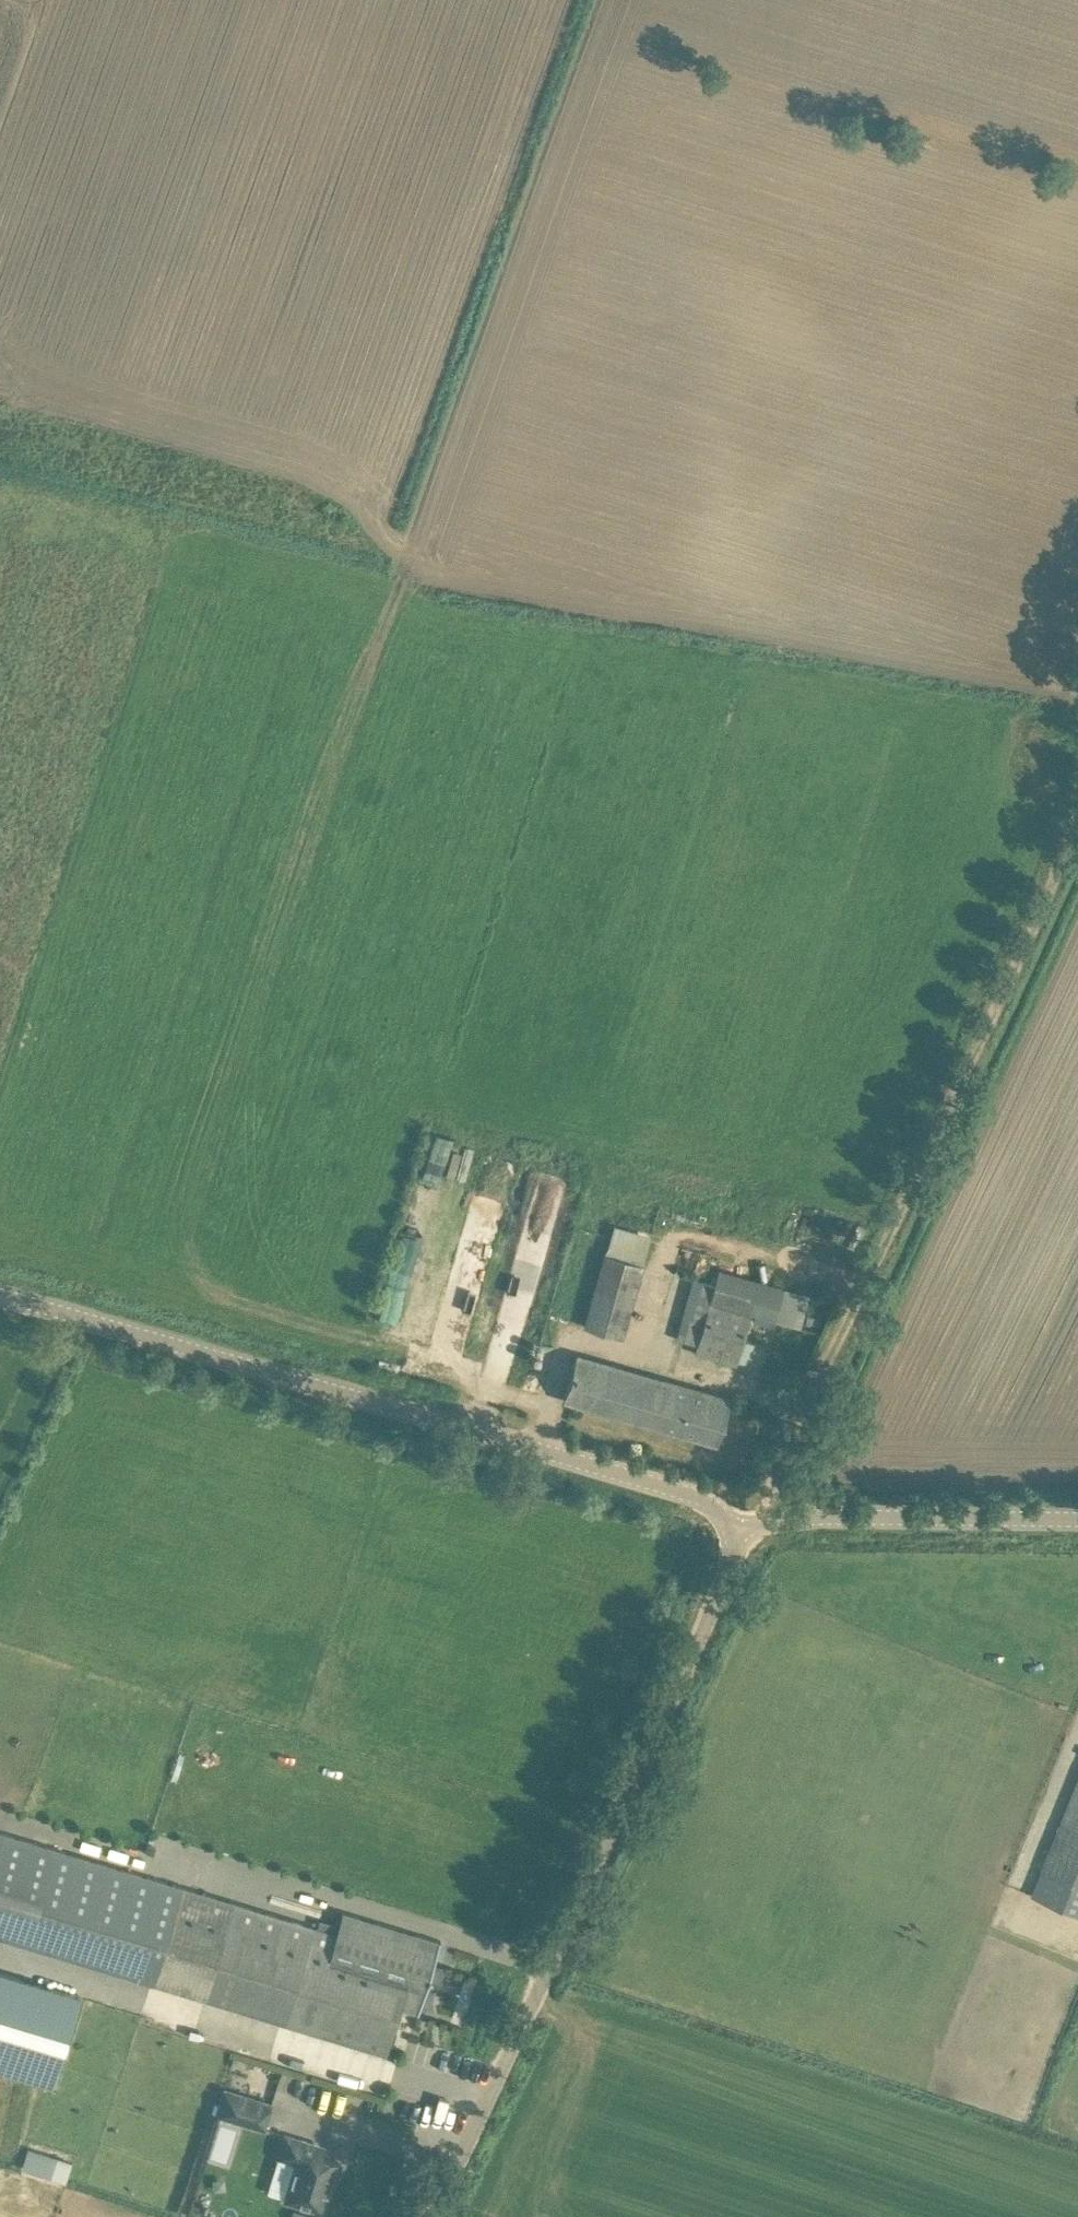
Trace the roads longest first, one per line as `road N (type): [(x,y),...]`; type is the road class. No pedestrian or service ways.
road 1 (track): [(775,1521),(771,1493),(1077,804)]
road 2 (unclassified): [(731,1530),(708,1504),(678,1489),(0,1301)]
road 3 (unclassified): [(425,2216),(730,1574),(731,1530)]
road 4 (unclassified): [(731,1530),(813,1515),(1077,1519)]

